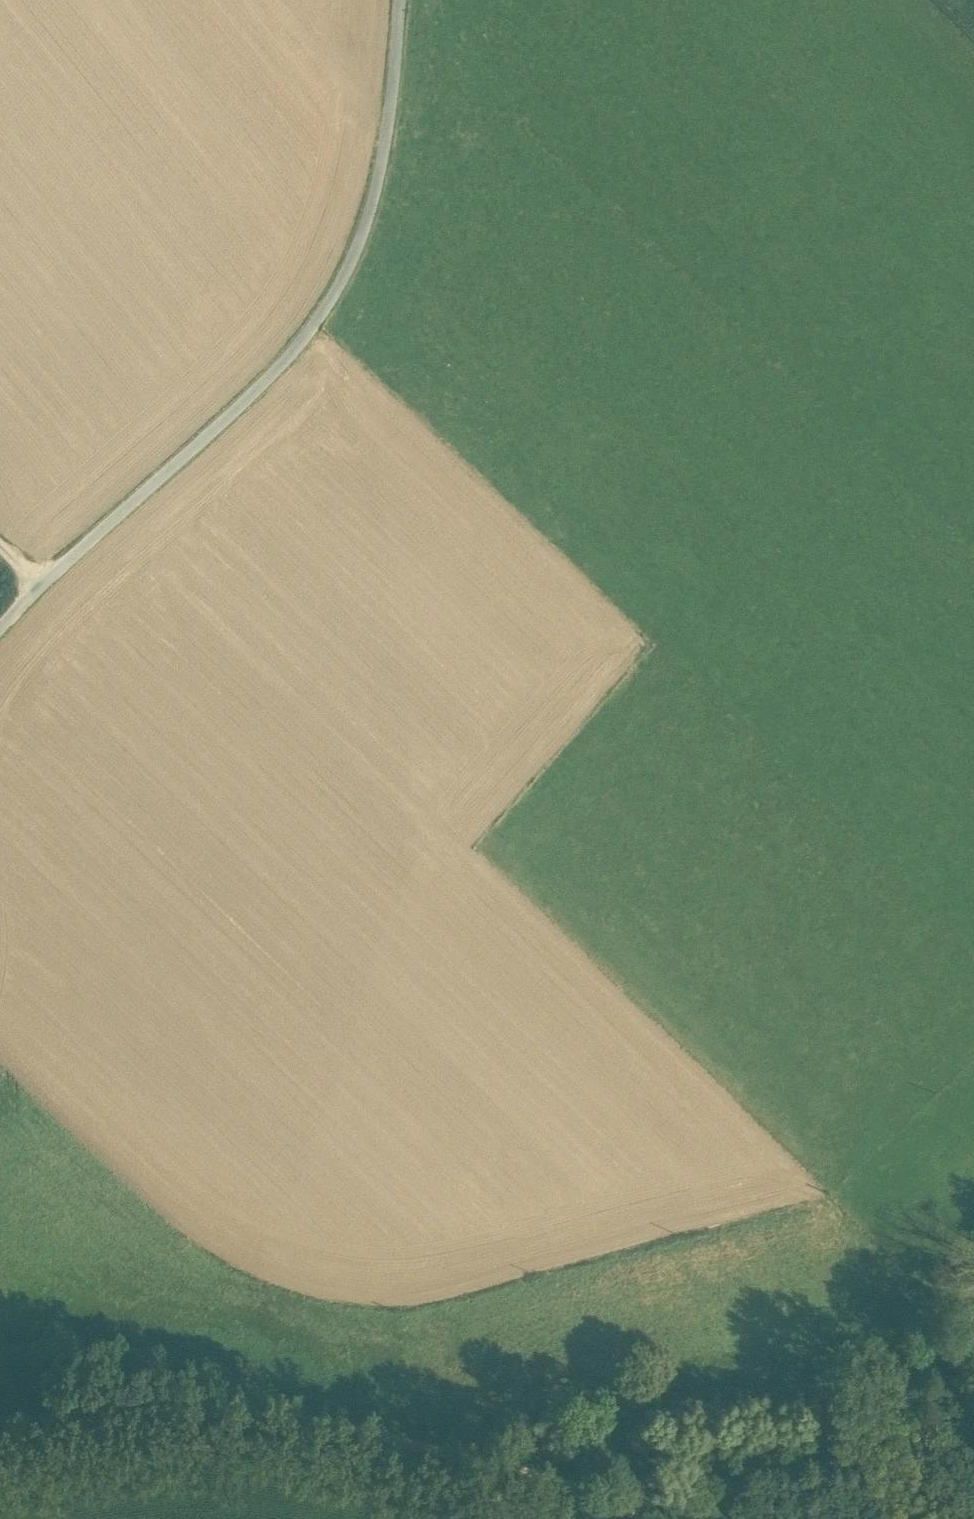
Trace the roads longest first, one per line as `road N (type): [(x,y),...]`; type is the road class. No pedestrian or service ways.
road 1 (track): [(400,0),(378,180),(352,265),(302,336),(0,621)]
road 2 (track): [(640,1518),(558,1475),(351,1428),(84,1414),(0,1433)]

